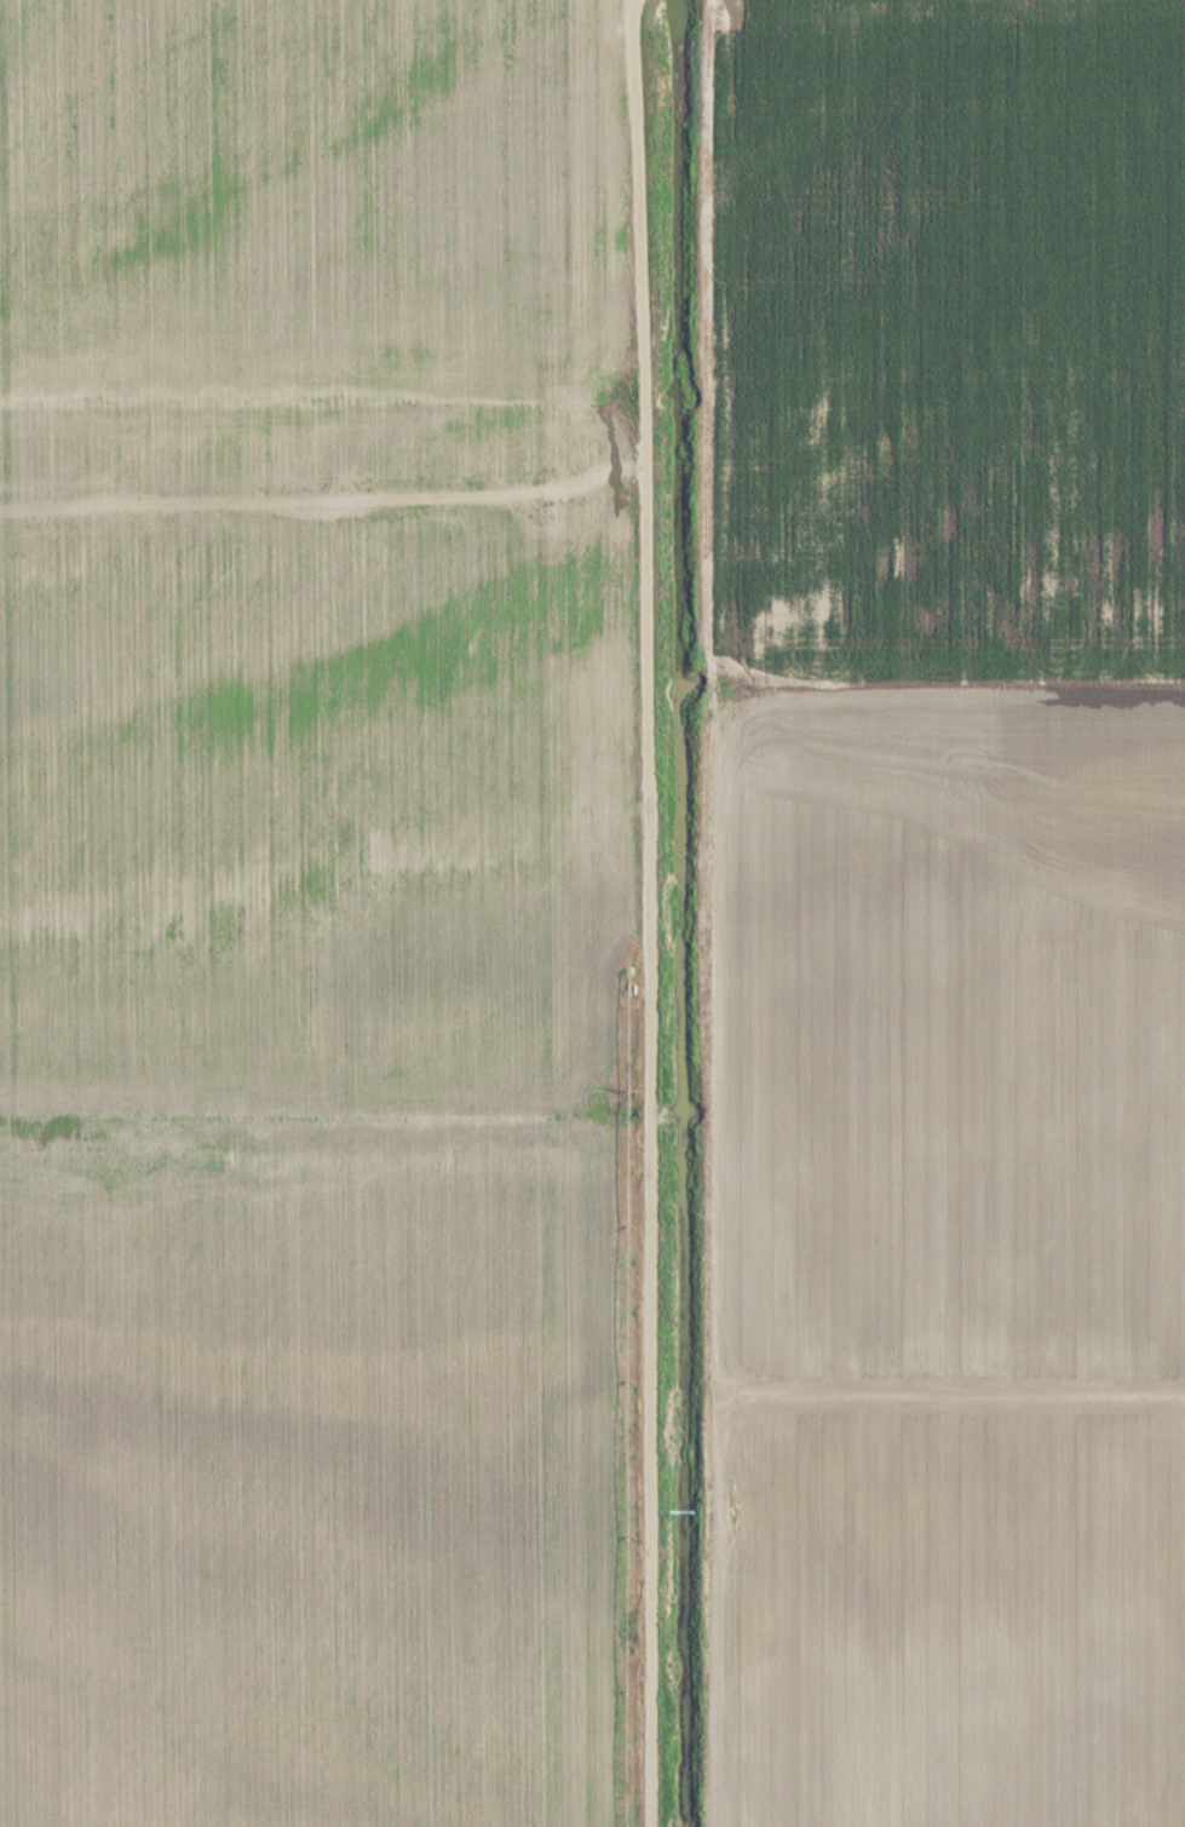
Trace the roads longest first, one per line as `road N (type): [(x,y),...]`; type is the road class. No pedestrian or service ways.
road 1 (track): [(639,0),(648,276),(642,682),(649,1826)]

